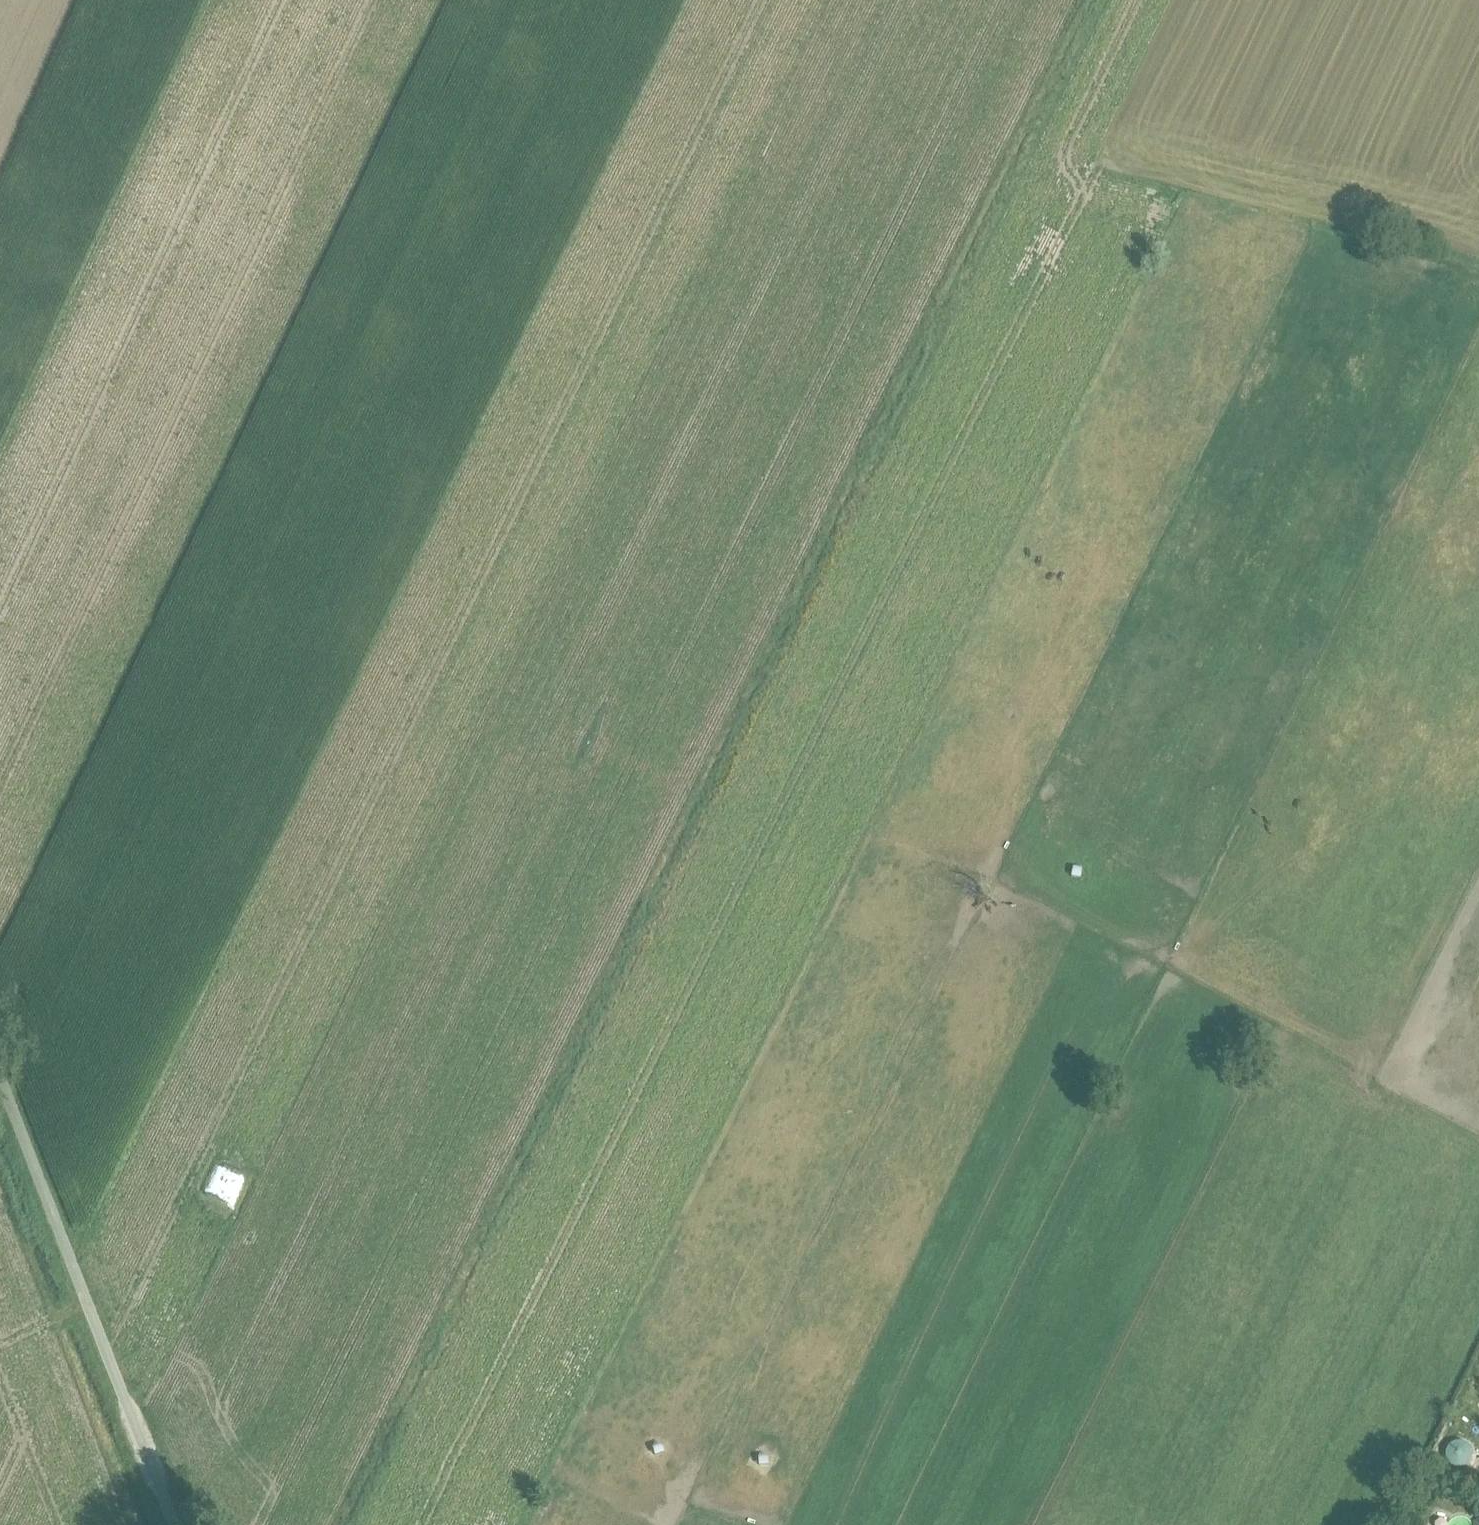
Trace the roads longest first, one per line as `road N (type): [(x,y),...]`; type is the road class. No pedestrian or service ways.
road 1 (unclassified): [(174,1524),(0,1078)]

